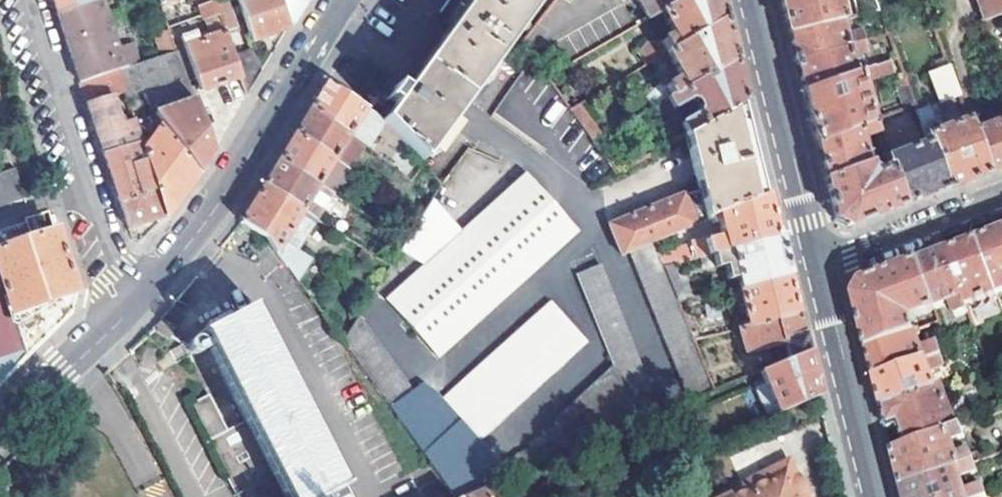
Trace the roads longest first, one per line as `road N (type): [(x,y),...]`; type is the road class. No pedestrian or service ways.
road 1 (secondary): [(145,294),(204,223),(346,0)]
road 2 (residential): [(29,0),(104,232),(145,294)]
road 3 (tertiary): [(754,0),(820,265)]
road 4 (tertiary): [(820,265),(878,496)]
road 5 (secondary): [(0,431),(145,294)]
road 6 (residential): [(820,265),(1001,197)]

